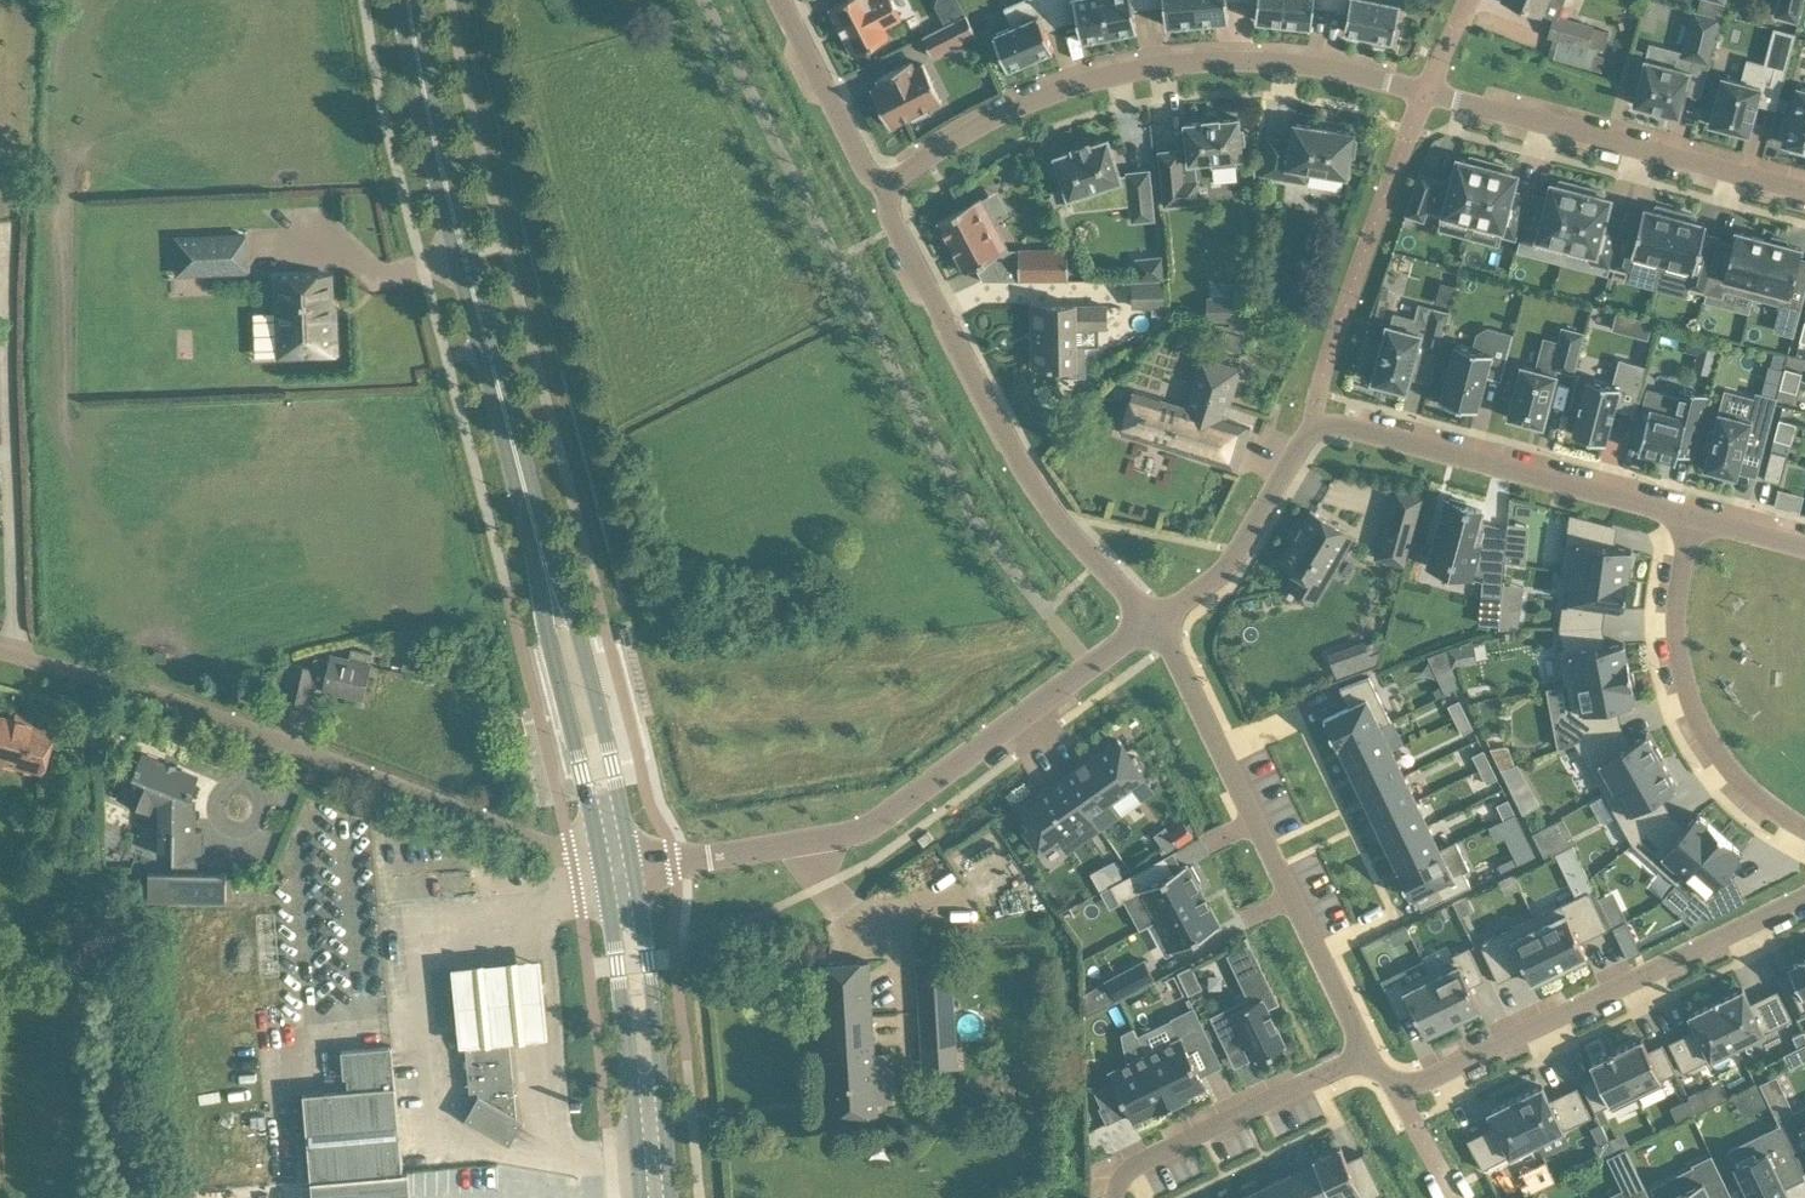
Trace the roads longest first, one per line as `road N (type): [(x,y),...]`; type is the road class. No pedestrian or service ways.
road 1 (residential): [(886,188),(1078,82),(1213,57),(1321,64),(1804,192)]
road 2 (residential): [(0,648),(161,697),(602,864)]
road 3 (tertiary): [(552,584),(424,82),(412,0)]
road 4 (residential): [(635,871),(867,829),(1155,620)]
road 5 (unclassified): [(1155,620),(1044,496),(894,225),(886,188)]
road 6 (residential): [(1362,1054),(1155,620)]
road 7 (residential): [(1396,1093),(1804,895)]
road 8 (residential): [(1696,518),(1344,425),(1317,426)]
road 9 (residential): [(1804,831),(1782,822),(1717,760),(1692,713),(1678,667),(1677,594),(1696,518)]
road 10 (tertiary): [(635,871),(577,627),(552,584)]
road 11 (residential): [(1117,1197),(1116,1183),(1142,1163),(1362,1054)]
road 12 (tertiary): [(552,584),(549,630),(602,864)]
road 13 (tertiary): [(602,864),(630,1066),(647,1124)]
road 14 (residential): [(1155,620),(1234,559),(1302,437),(1317,426)]
road 15 (tertiary): [(647,1124),(656,1065),(635,871)]
road 16 (unclassified): [(886,188),(866,167),(782,0)]

